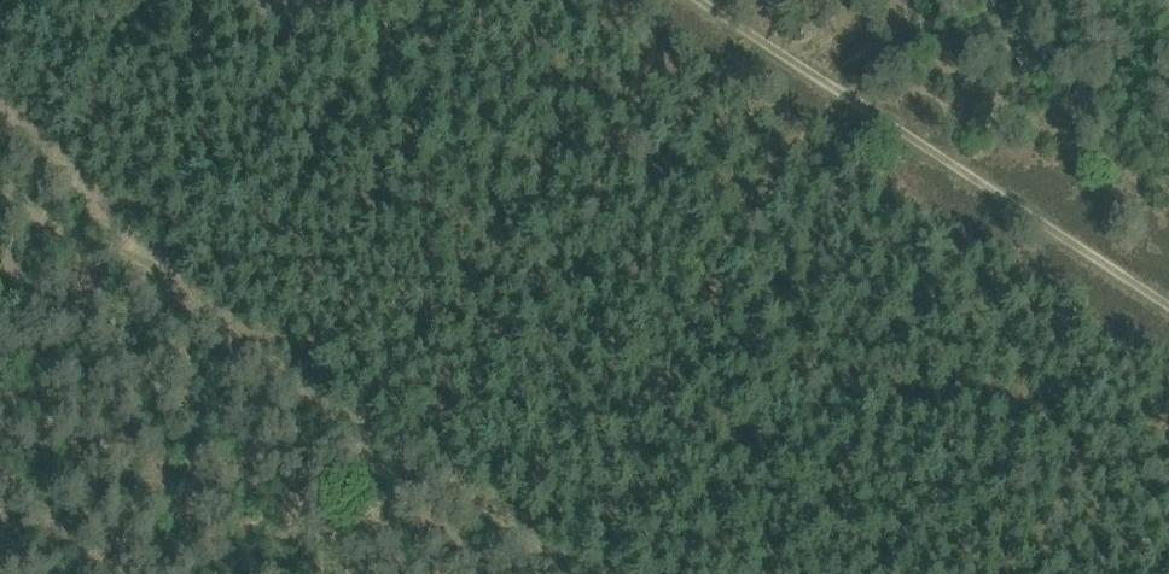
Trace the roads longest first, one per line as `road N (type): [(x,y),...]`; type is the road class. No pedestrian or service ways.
road 1 (track): [(0,117),(216,255),(486,501),(596,573)]
road 2 (track): [(696,0),(1168,308)]

